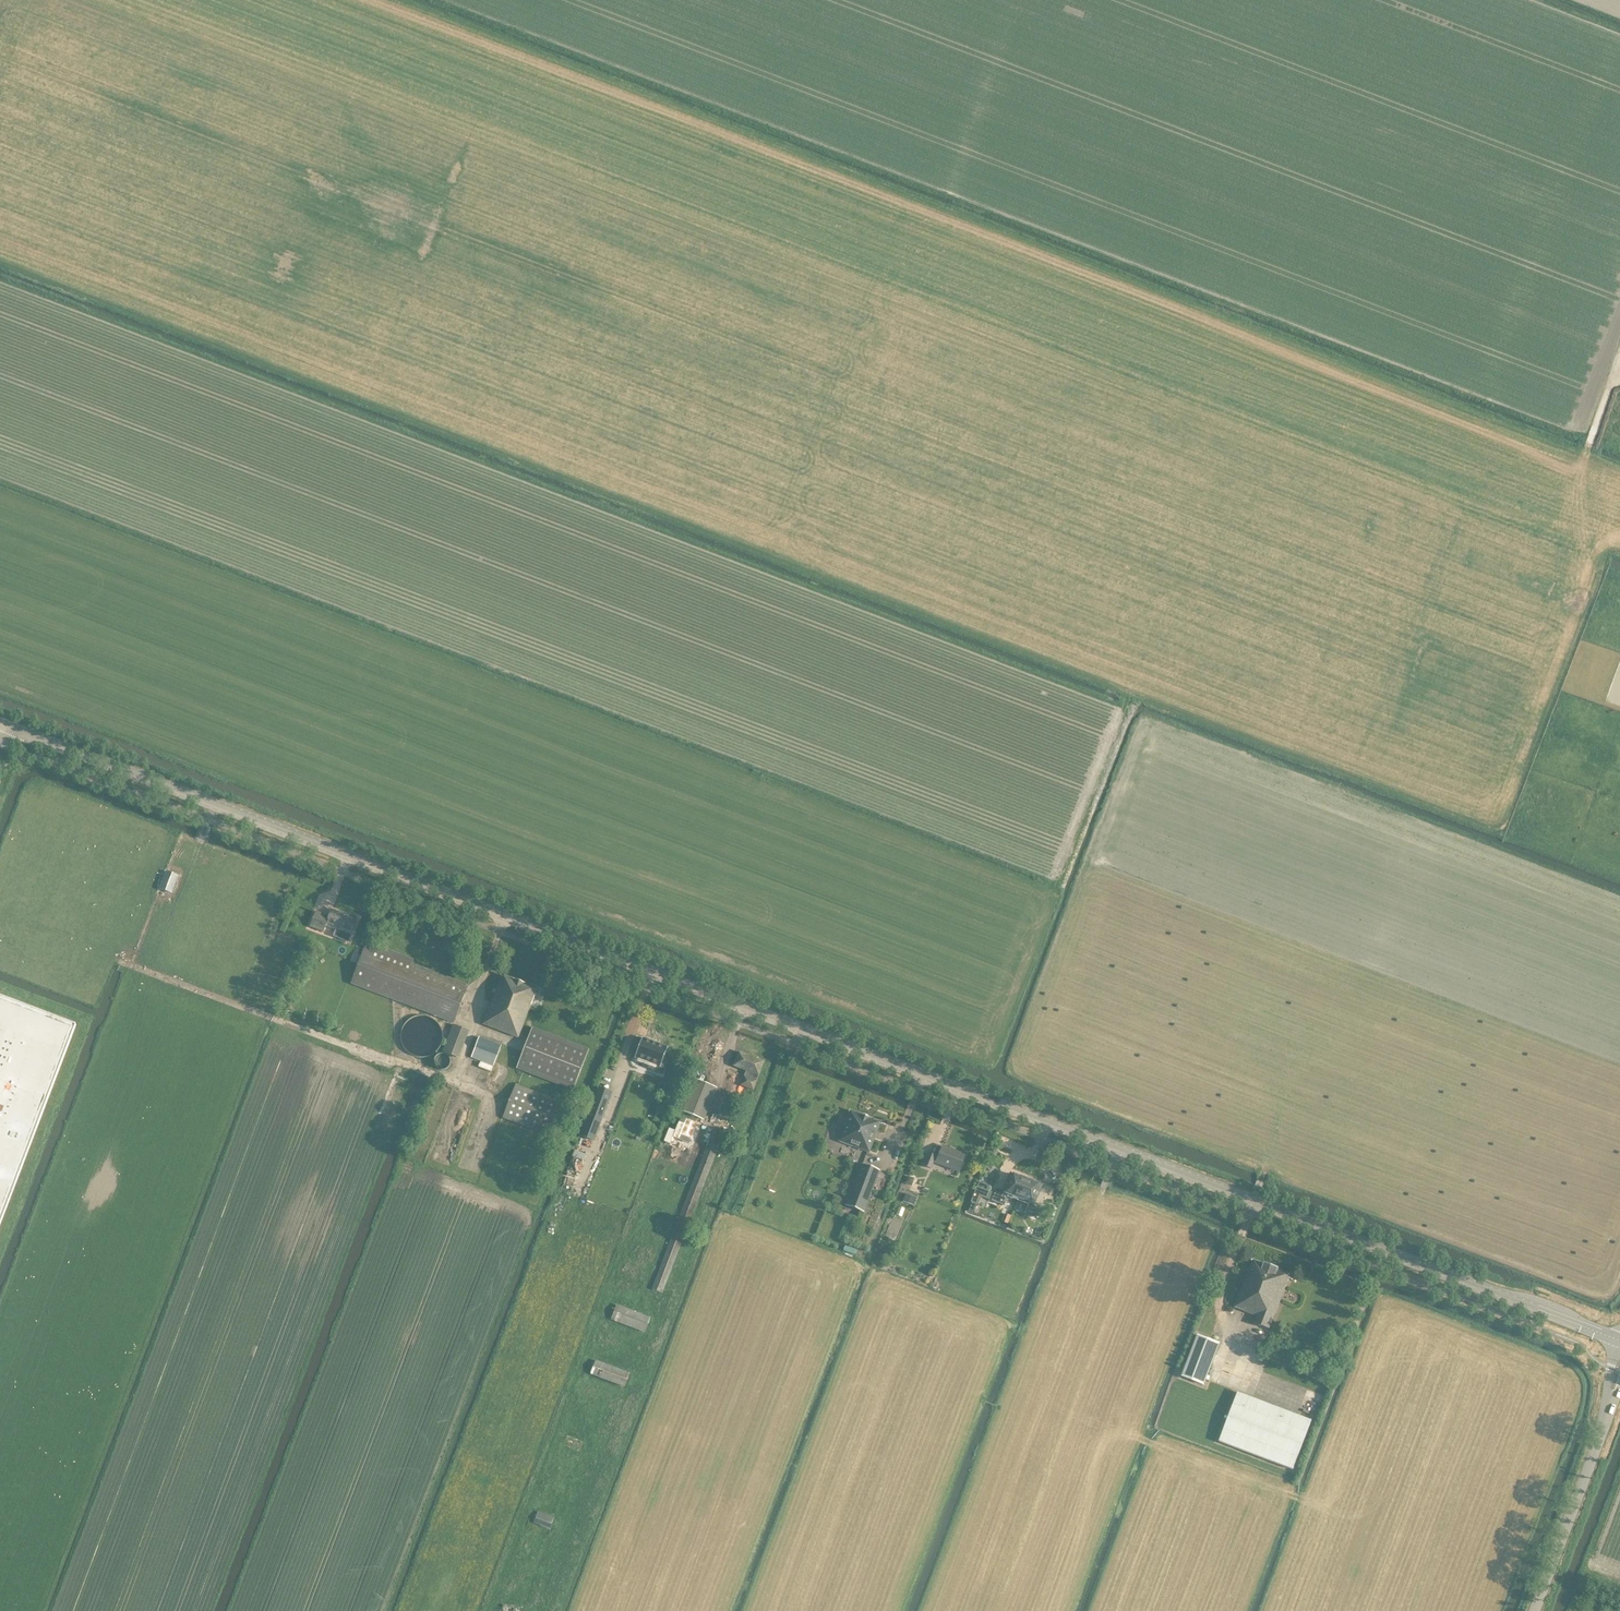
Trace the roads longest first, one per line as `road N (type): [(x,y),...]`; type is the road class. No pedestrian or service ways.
road 1 (tertiary): [(1619,1340),(0,722)]
road 2 (unclassified): [(1610,1404),(1534,1610)]

